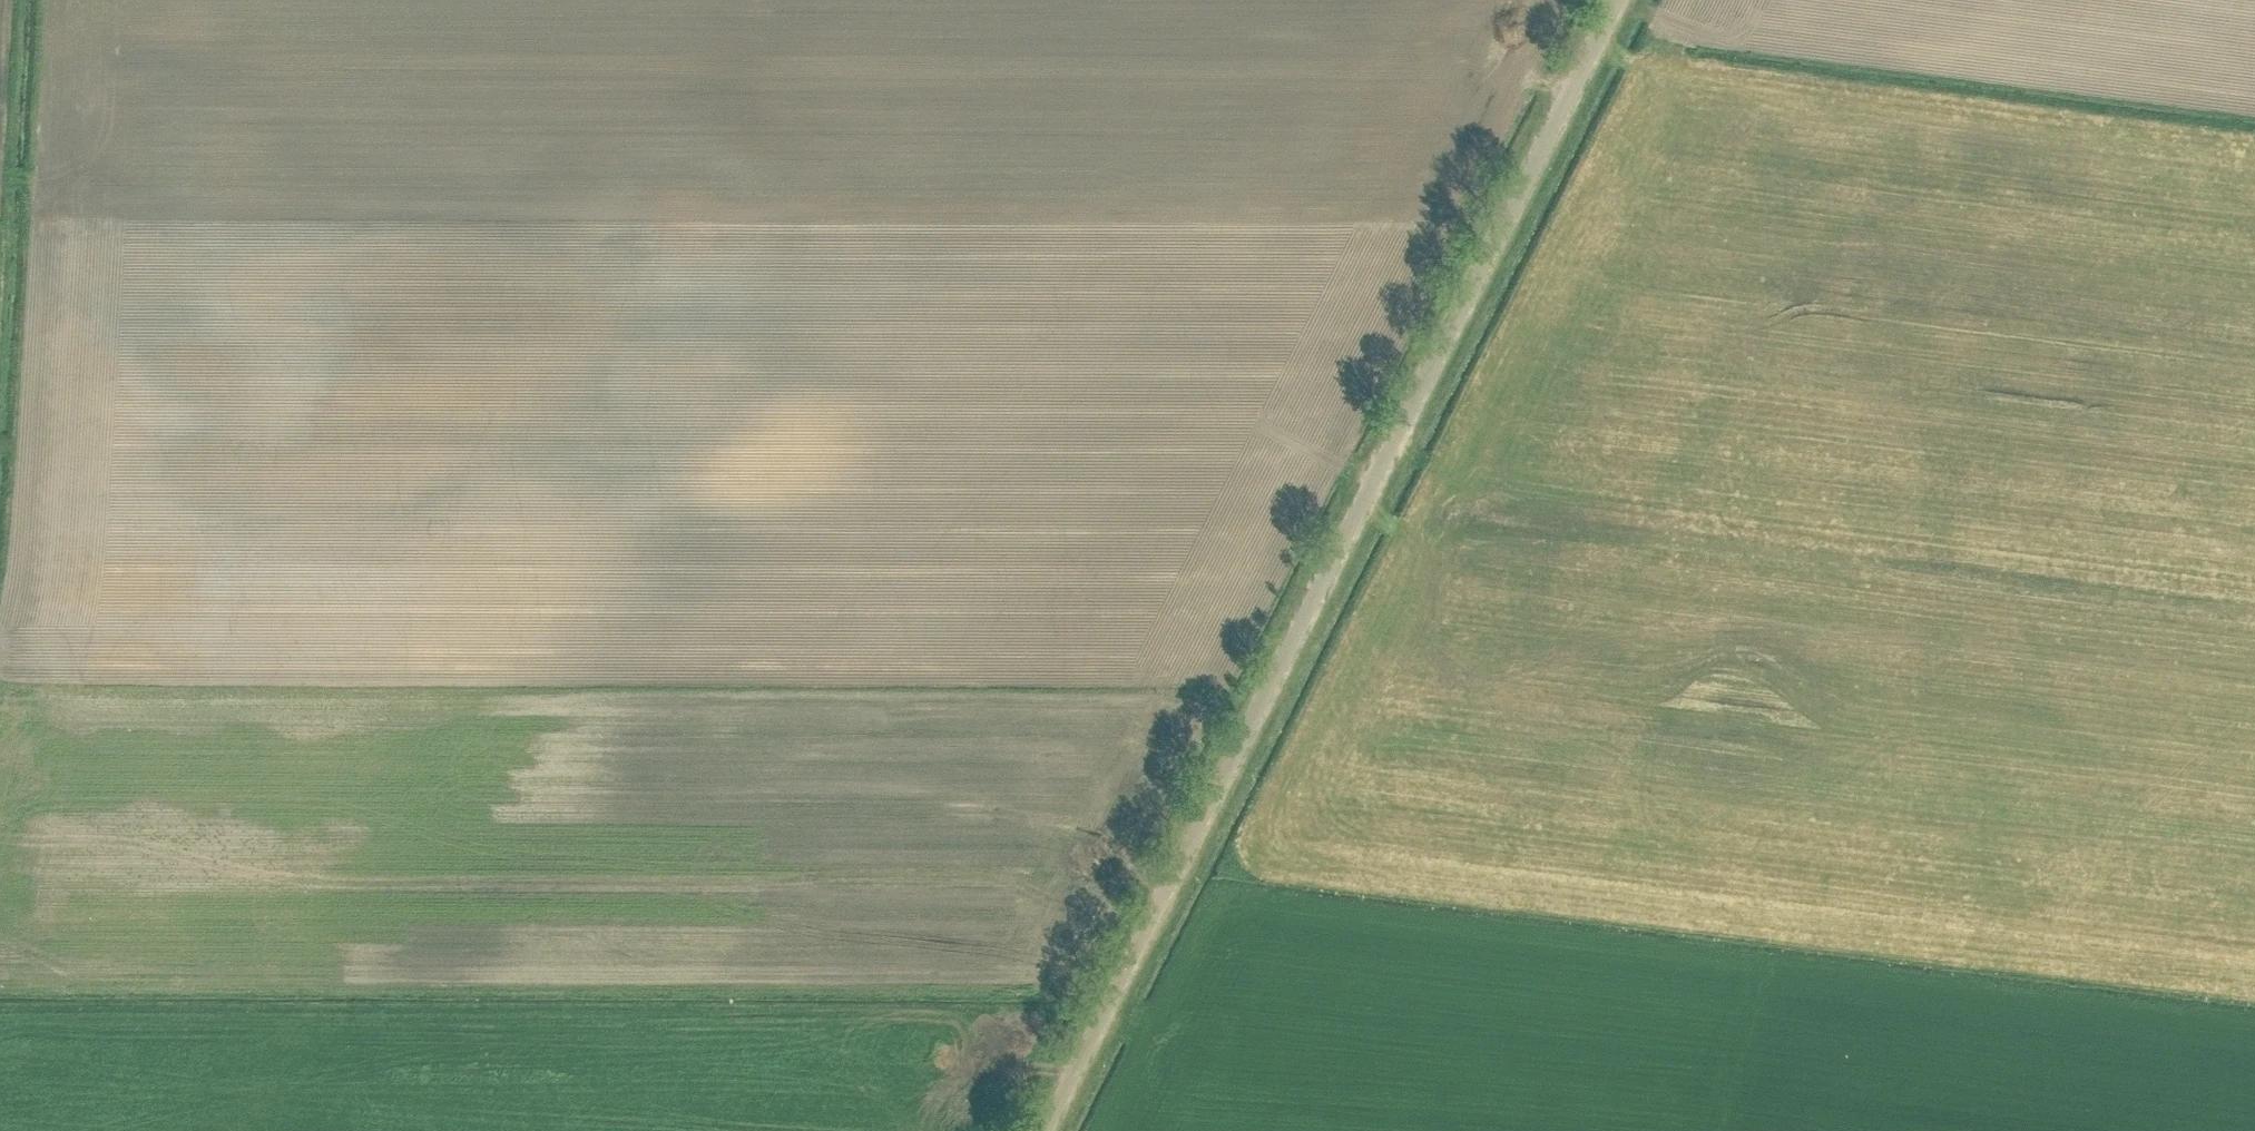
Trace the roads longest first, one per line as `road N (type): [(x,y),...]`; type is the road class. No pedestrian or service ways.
road 1 (unclassified): [(1047,1130),(1278,692),(1616,0)]

